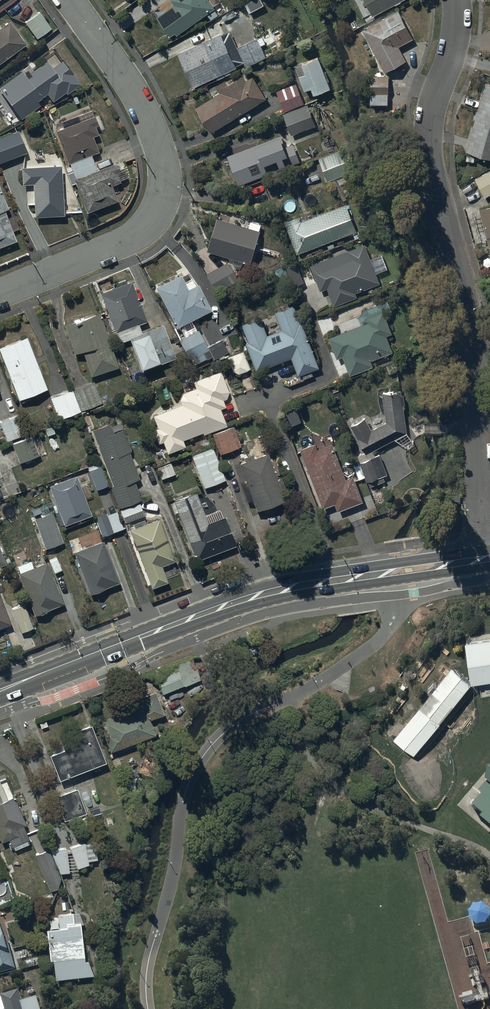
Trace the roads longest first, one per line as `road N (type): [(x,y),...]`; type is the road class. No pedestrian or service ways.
road 1 (residential): [(486,559),(468,328),(431,174),(432,125),(455,44),(451,0)]
road 2 (residential): [(72,0),(140,99),(160,145),(159,209),(143,230),(0,293)]
road 3 (secondary): [(0,691),(222,606),(336,580)]
road 4 (residential): [(267,399),(336,580)]
road 5 (secondary): [(336,580),(486,559)]

